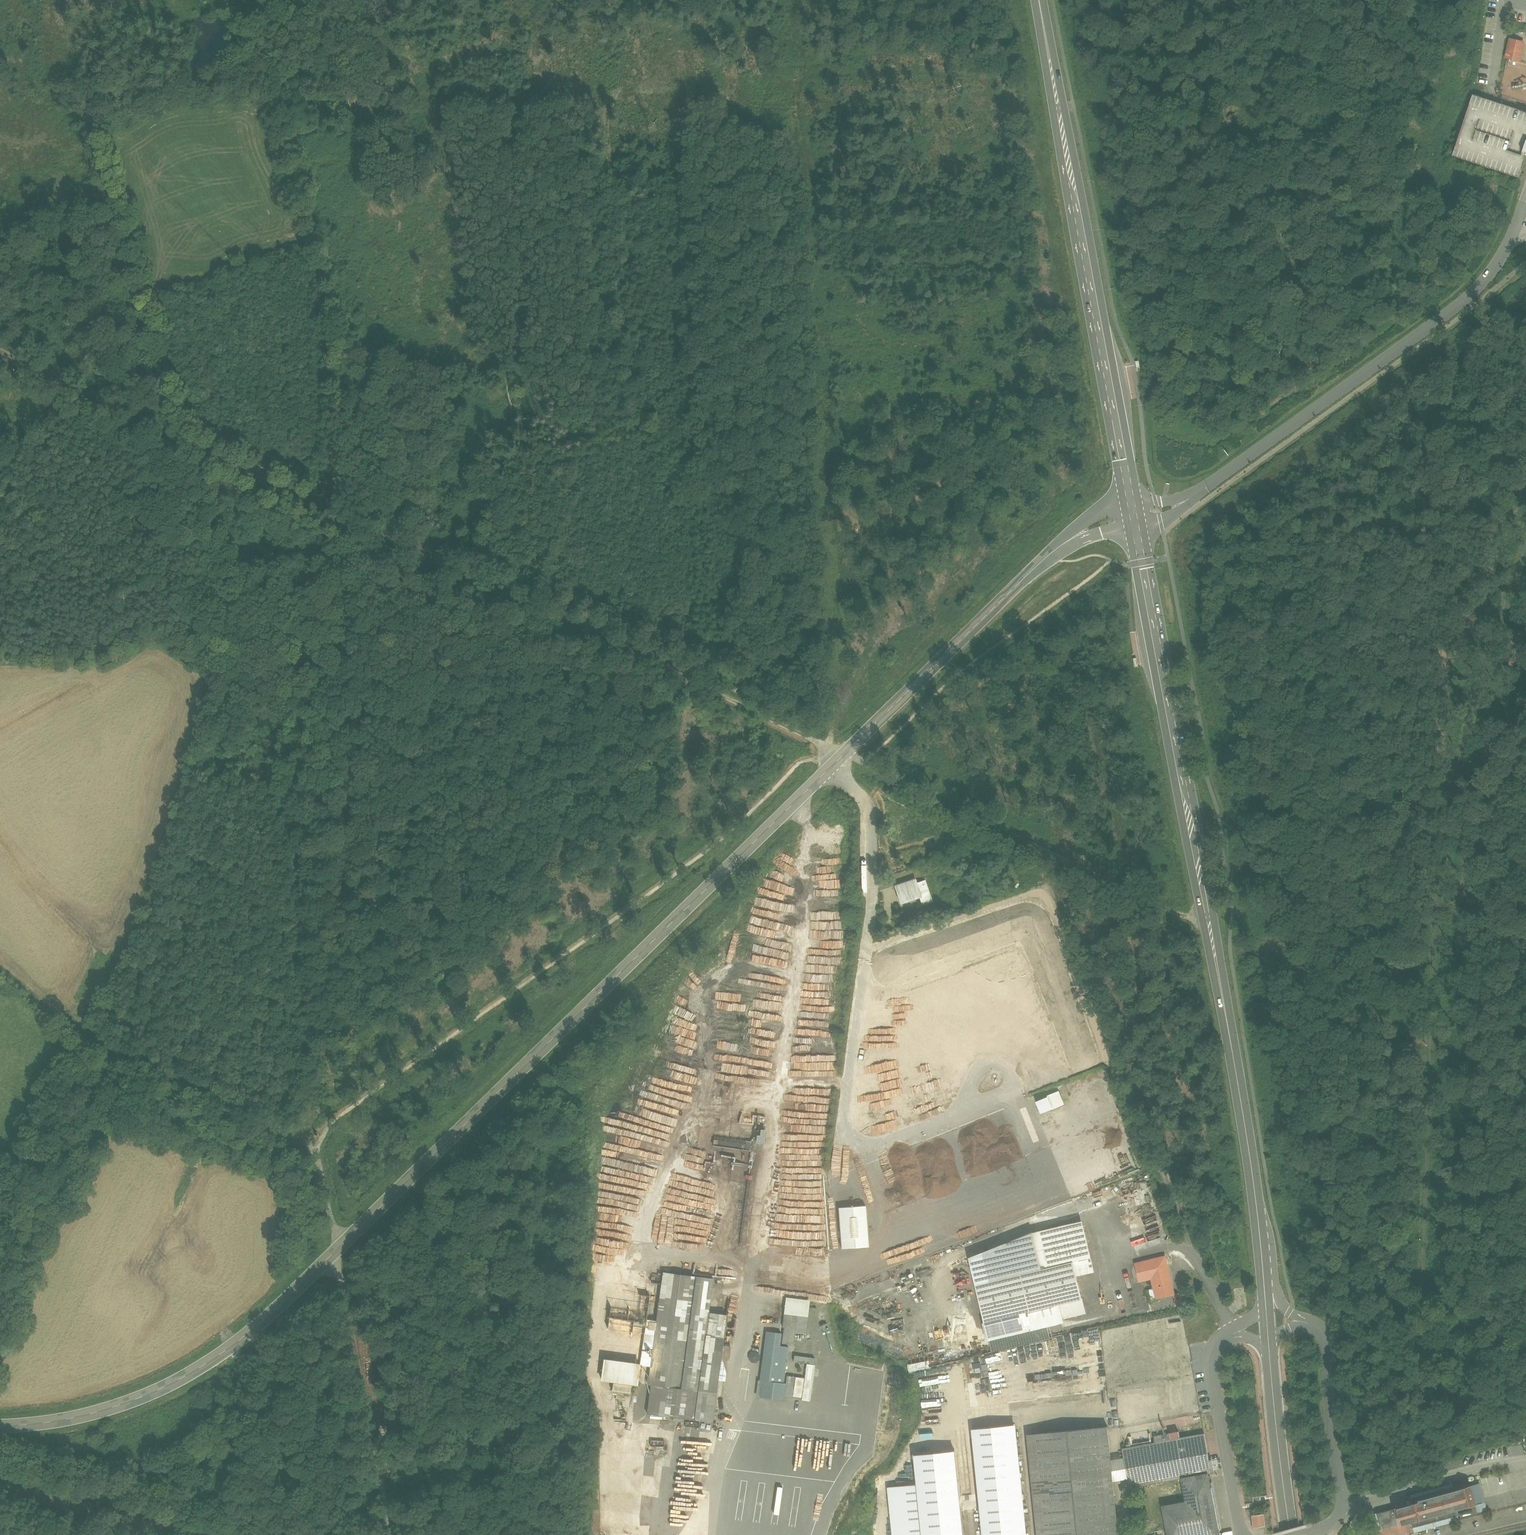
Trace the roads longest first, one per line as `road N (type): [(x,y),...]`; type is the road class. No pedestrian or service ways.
road 1 (track): [(317,1154),(829,735),(839,618),(811,0)]
road 2 (unclassified): [(330,1250),(1052,546),(1109,517),(1133,514)]
road 3 (track): [(854,747),(0,343)]
road 4 (primary): [(1264,1276),(1215,934),(1133,514)]
road 5 (primary): [(1133,514),(1040,0)]
road 6 (residential): [(1133,514),(1201,491),(1479,289),(1499,264),(1514,219)]
road 7 (track): [(854,747),(1234,944)]
road 8 (unclassified): [(0,1418),(86,1407),(148,1388),(246,1328),(330,1250)]
road 9 (residential): [(392,1534),(330,1250)]
road 10 (track): [(317,1154),(293,1112),(95,1036)]
road 11 (residential): [(1229,1331),(1214,1351),(1213,1378),(1242,1534)]
road 12 (residential): [(1344,1508),(1329,1419),(1329,1345),(1305,1322)]
road 13 (primary): [(1290,1534),(1269,1355)]

